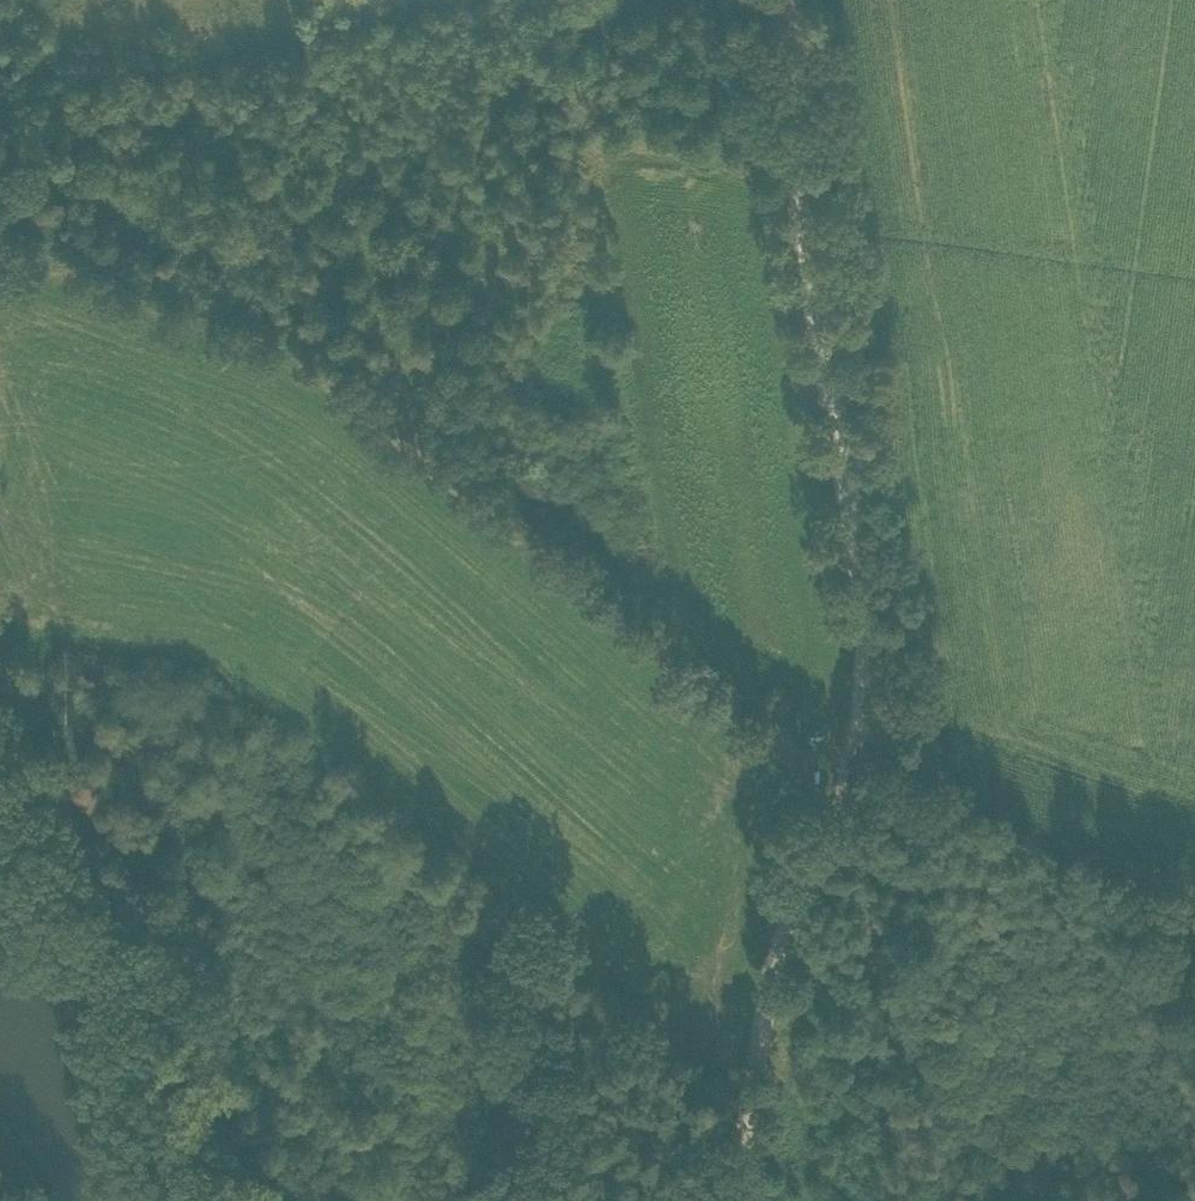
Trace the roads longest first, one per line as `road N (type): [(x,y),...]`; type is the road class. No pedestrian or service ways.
road 1 (track): [(728,1200),(745,1146),(779,938),(807,853),(860,746),(865,716),(782,0)]

